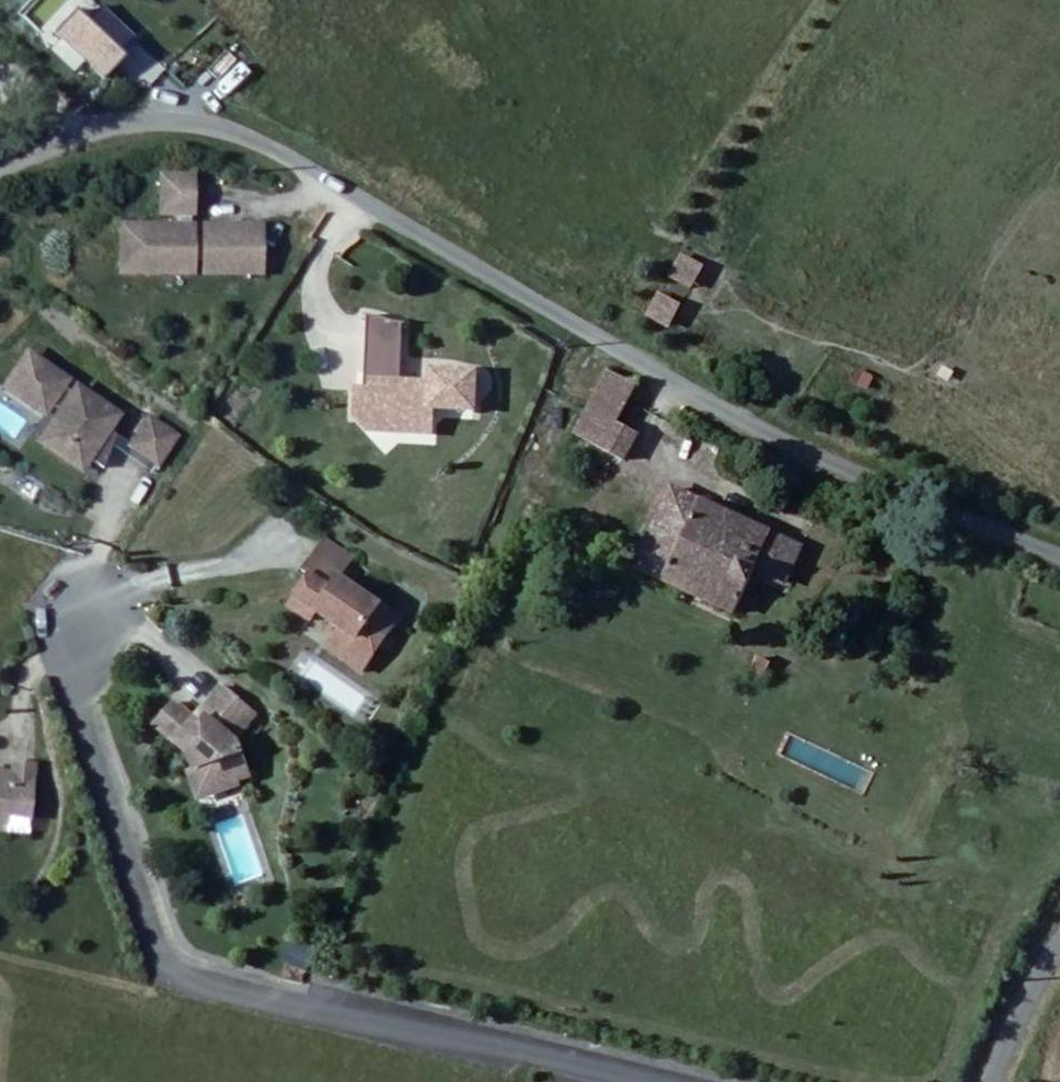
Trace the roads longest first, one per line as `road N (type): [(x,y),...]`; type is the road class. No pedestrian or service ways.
road 1 (unclassified): [(1059,549),(813,457),(238,129),(191,116),(127,118),(0,164)]
road 2 (residential): [(84,604),(77,708),(156,945),(183,975),(653,1081)]
road 3 (unclassified): [(1059,940),(992,1081)]

